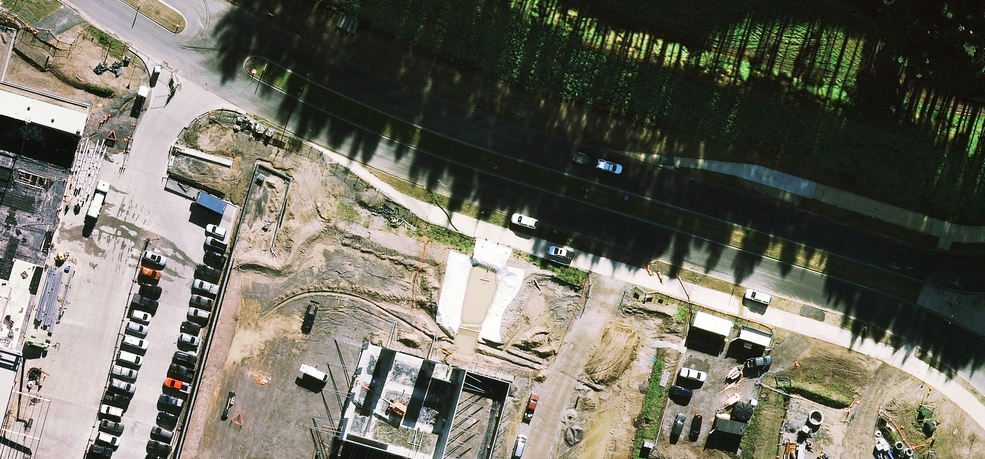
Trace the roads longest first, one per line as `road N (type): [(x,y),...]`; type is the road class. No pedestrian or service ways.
road 1 (tertiary): [(984,364),(908,320),(791,272),(417,163),(307,122),(203,67)]
road 2 (tertiary): [(237,26),(293,57),(547,147),(955,269),(984,271)]
road 3 (tertiary): [(203,67),(94,0)]

